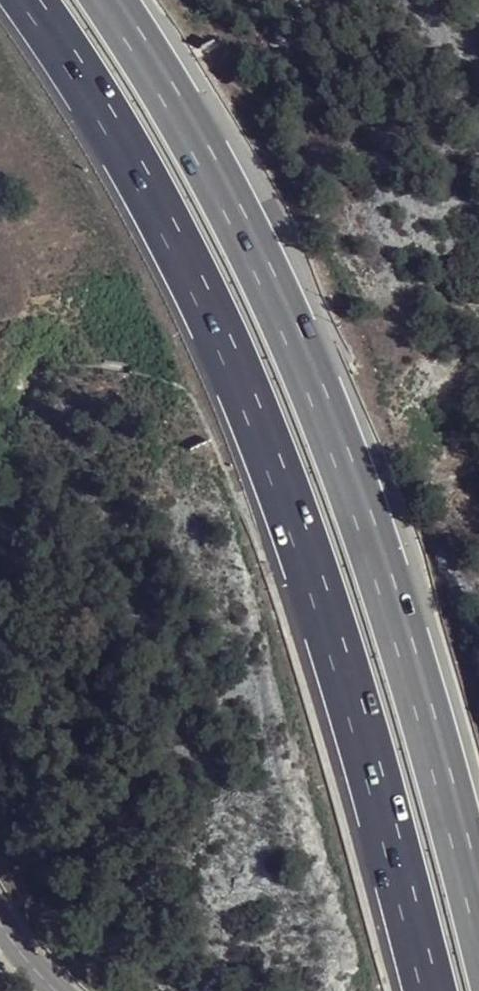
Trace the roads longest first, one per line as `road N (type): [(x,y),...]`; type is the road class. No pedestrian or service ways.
road 1 (motorway): [(27,0),(81,72),(218,323),(296,516),(438,990)]
road 2 (motorway): [(478,863),(372,496),(279,287),(160,57),(115,0)]

